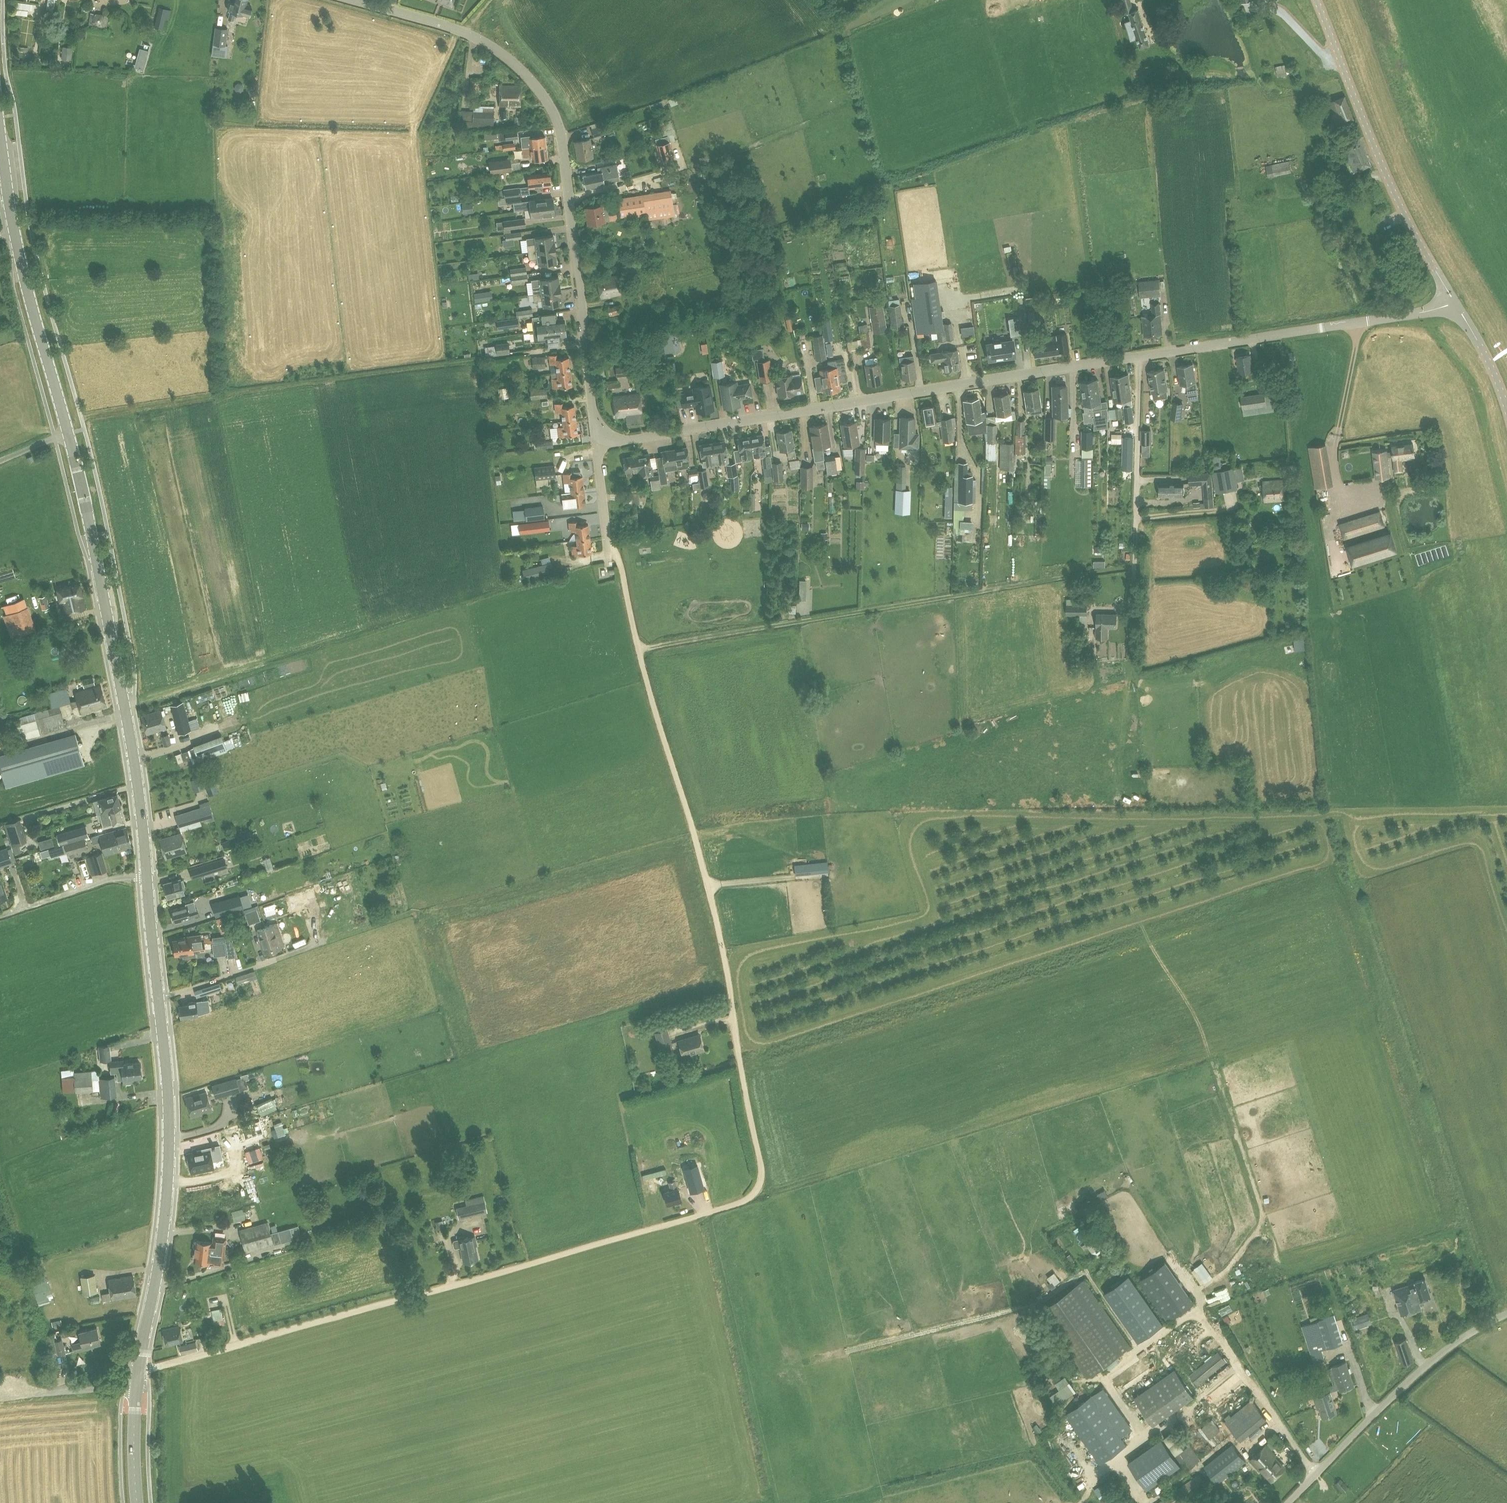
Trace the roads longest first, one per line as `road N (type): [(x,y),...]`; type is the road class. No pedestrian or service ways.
road 1 (residential): [(597,444),(1455,302)]
road 2 (secondary): [(147,875),(133,750),(97,557),(23,269),(0,128)]
road 3 (track): [(609,545),(719,929),(762,1167),(750,1198),(703,1215)]
road 4 (secondary): [(137,1502),(136,1388),(169,1152),(147,875)]
road 5 (track): [(703,1215),(140,1369)]
road 6 (track): [(638,650),(1135,567)]
road 7 (residential): [(459,30),(518,68),(557,124),(597,444)]
road 8 (track): [(66,423),(513,354)]
road 9 (track): [(805,1361),(1040,1303),(1086,1272),(1142,1352)]
road 10 (tertiary): [(1455,302),(1382,173),(1315,0)]
road 11 (unclassified): [(1288,1502),(1423,1366),(1506,1313)]
road 12 (residential): [(0,915),(147,875)]

